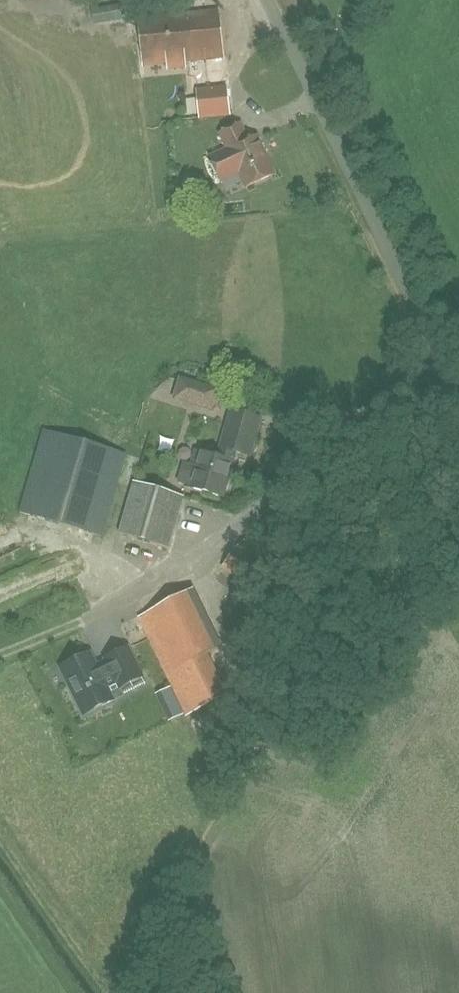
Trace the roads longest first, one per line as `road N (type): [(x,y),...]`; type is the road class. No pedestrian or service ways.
road 1 (unclassified): [(0,658),(73,628),(450,375)]
road 2 (unclassified): [(450,375),(273,0)]

